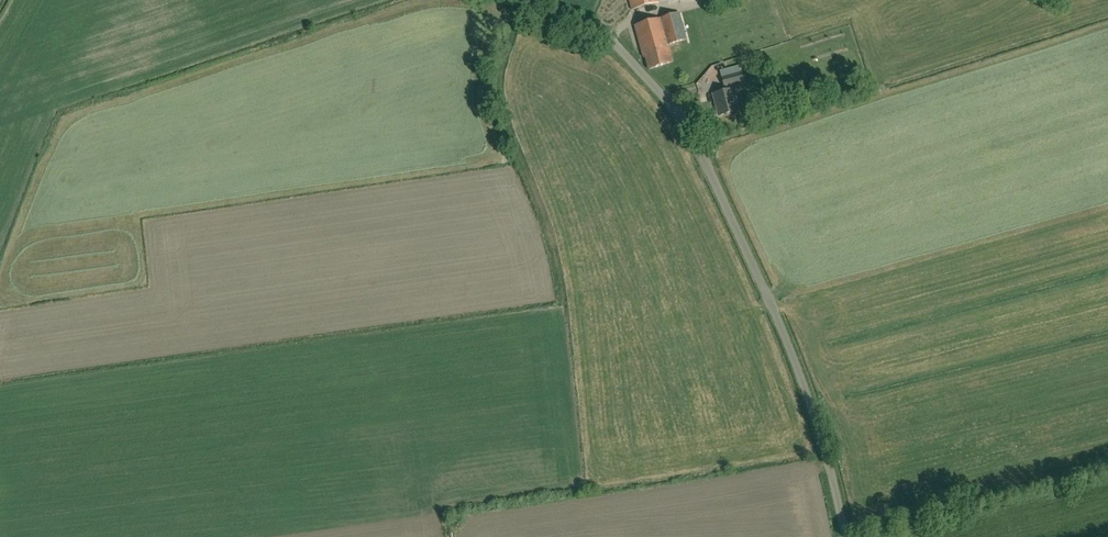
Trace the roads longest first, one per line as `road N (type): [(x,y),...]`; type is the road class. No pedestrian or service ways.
road 1 (unclassified): [(846,536),(806,388),(696,140),(638,66),(599,35),(521,0)]
road 2 (track): [(566,306),(499,81),(508,43),(532,6)]

